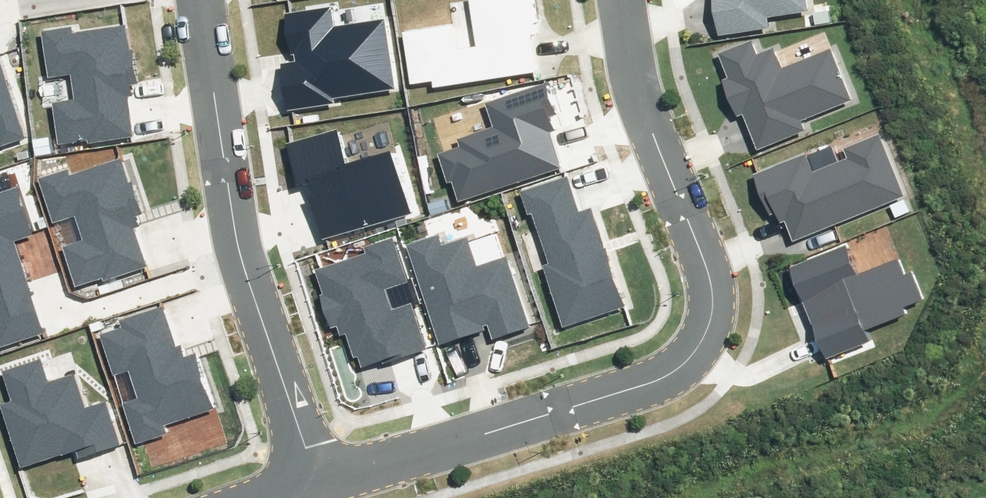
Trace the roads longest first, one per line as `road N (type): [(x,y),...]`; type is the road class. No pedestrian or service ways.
road 1 (residential): [(621,0),(635,94),(709,278),(705,341),(692,360),(660,377),(314,474)]
road 2 (residential): [(199,0),(236,240),(314,474)]

